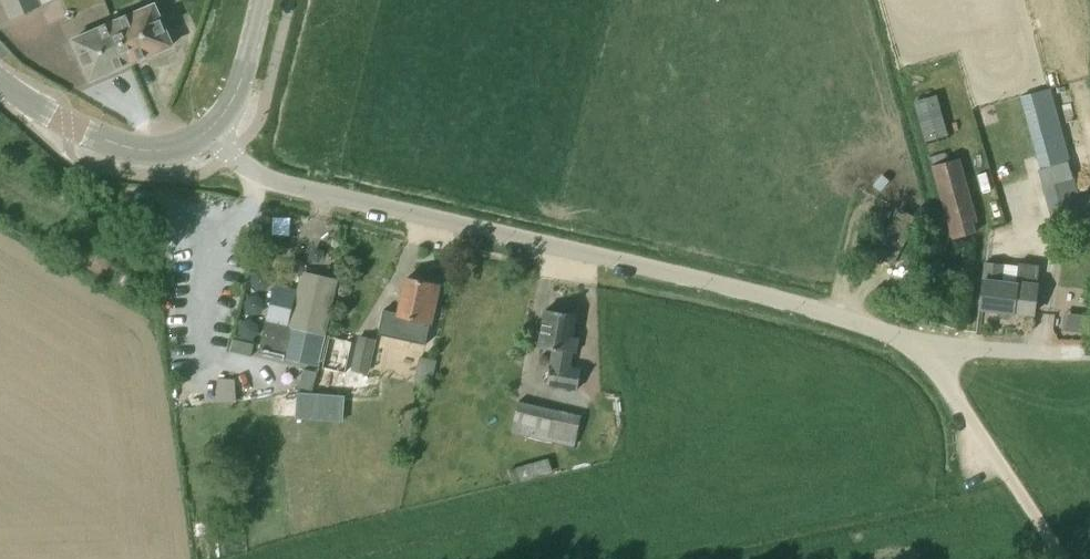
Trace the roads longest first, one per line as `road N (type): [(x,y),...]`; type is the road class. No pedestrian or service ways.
road 1 (unclassified): [(1066,558),(942,377),(935,349),(757,295),(275,183),(242,166),(208,132)]
road 2 (unclassified): [(208,132),(181,147),(135,150),(67,123),(0,82)]
road 3 (track): [(935,349),(1089,355)]
road 4 (unclassified): [(208,132),(238,90),(262,0)]

